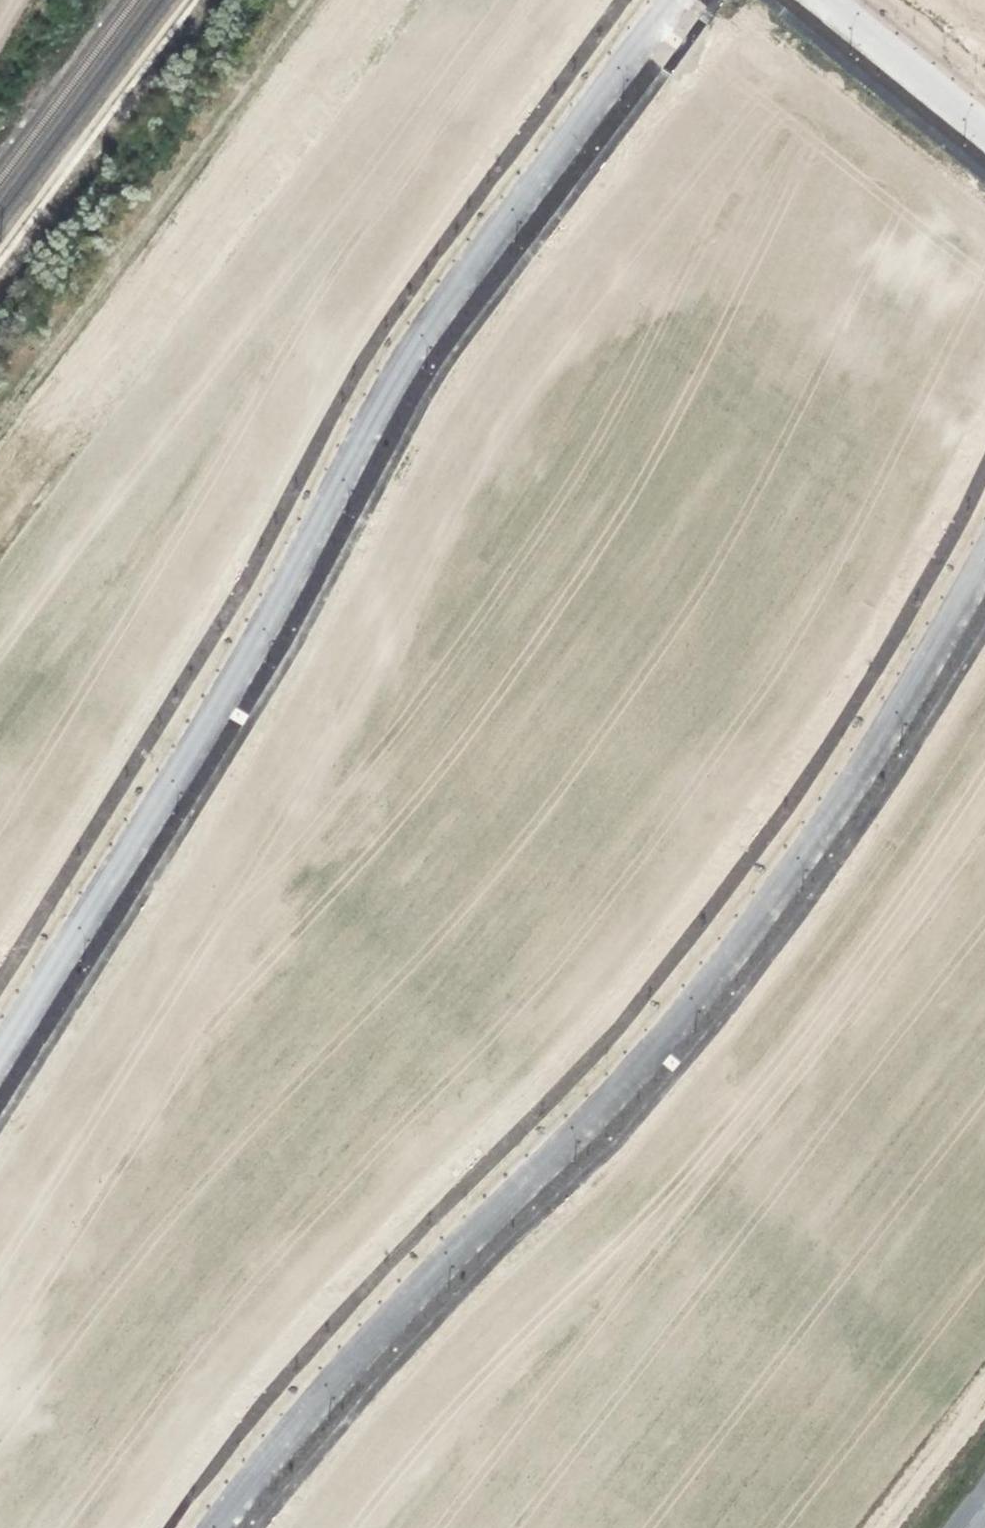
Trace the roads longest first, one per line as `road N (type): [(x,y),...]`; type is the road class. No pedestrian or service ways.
road 1 (unclassified): [(214,1527),(414,1290),(610,1100),(713,981),(962,598),(984,550)]
road 2 (unclassified): [(667,8),(406,352),(227,693),(0,1042)]
road 3 (unclassified): [(984,125),(825,0)]

